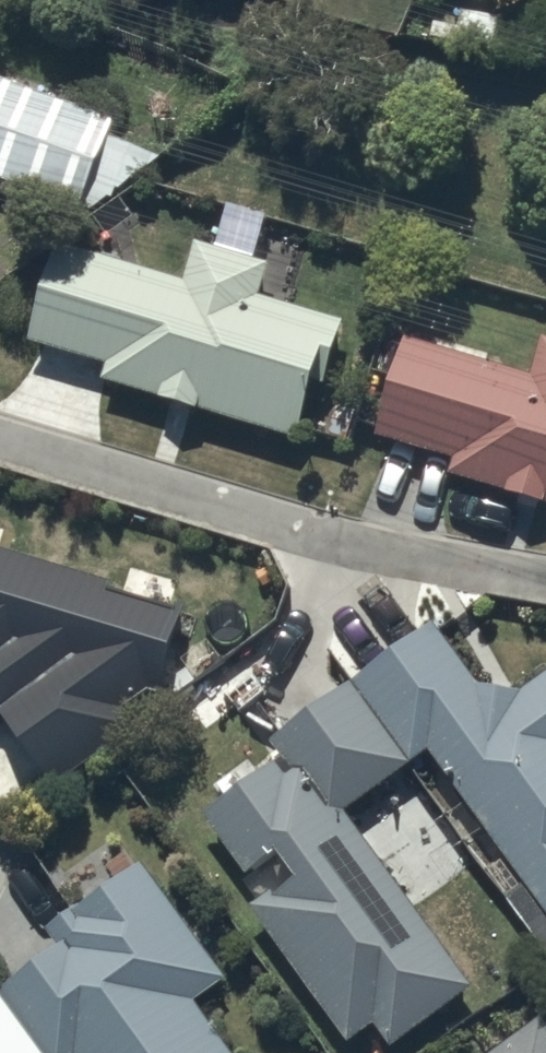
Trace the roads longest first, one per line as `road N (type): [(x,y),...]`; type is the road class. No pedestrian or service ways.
road 1 (residential): [(545,580),(320,535),(0,440)]

